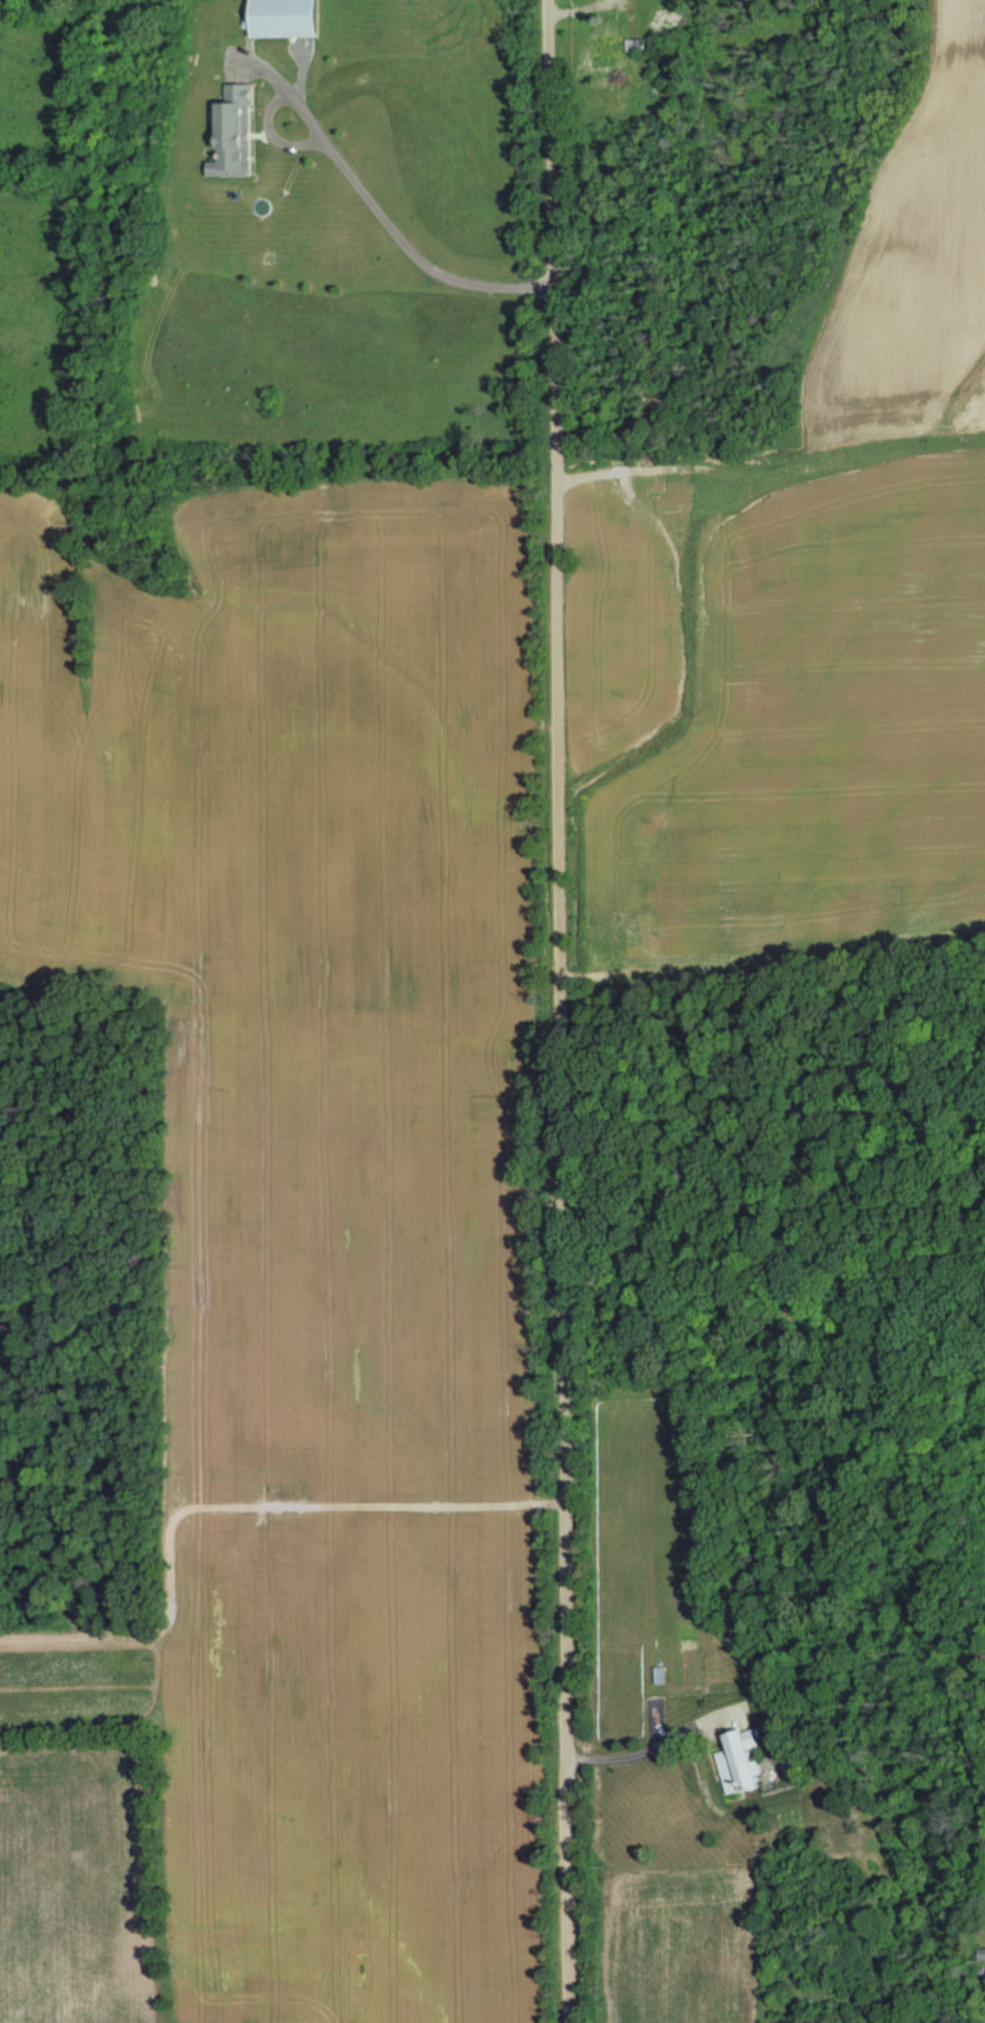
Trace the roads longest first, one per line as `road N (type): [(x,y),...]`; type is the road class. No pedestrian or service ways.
road 1 (residential): [(547,0),(568,2022)]

